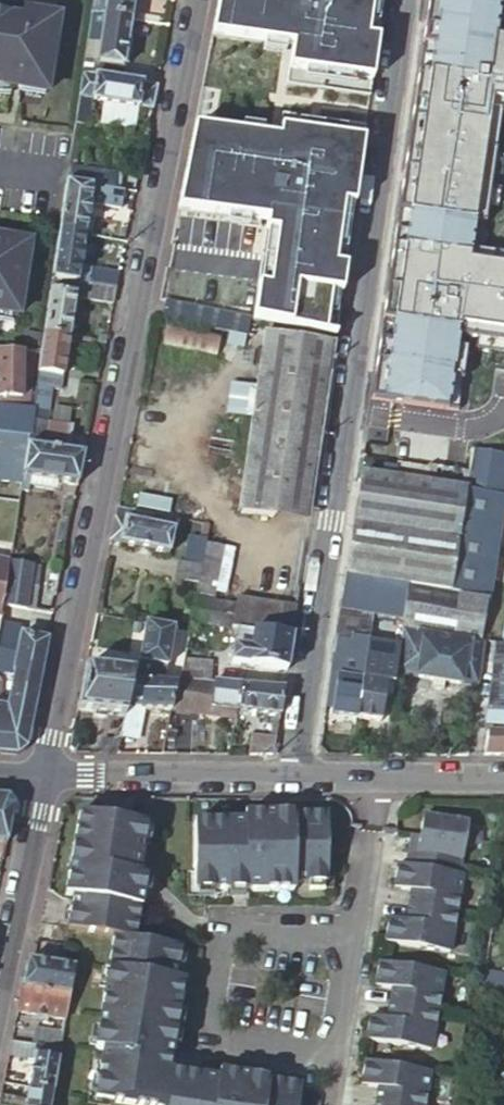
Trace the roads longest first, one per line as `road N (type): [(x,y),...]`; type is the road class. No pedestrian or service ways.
road 1 (residential): [(38,777),(193,0)]
road 2 (residential): [(282,779),(399,0)]
road 3 (residential): [(357,932),(231,929),(211,1019),(232,1044),(319,1053),(338,1032)]
road 4 (residential): [(282,779),(38,777)]
road 5 (residential): [(0,967),(38,777)]
road 6 (residential): [(376,780),(357,932)]
road 7 (residential): [(503,781),(376,780)]

